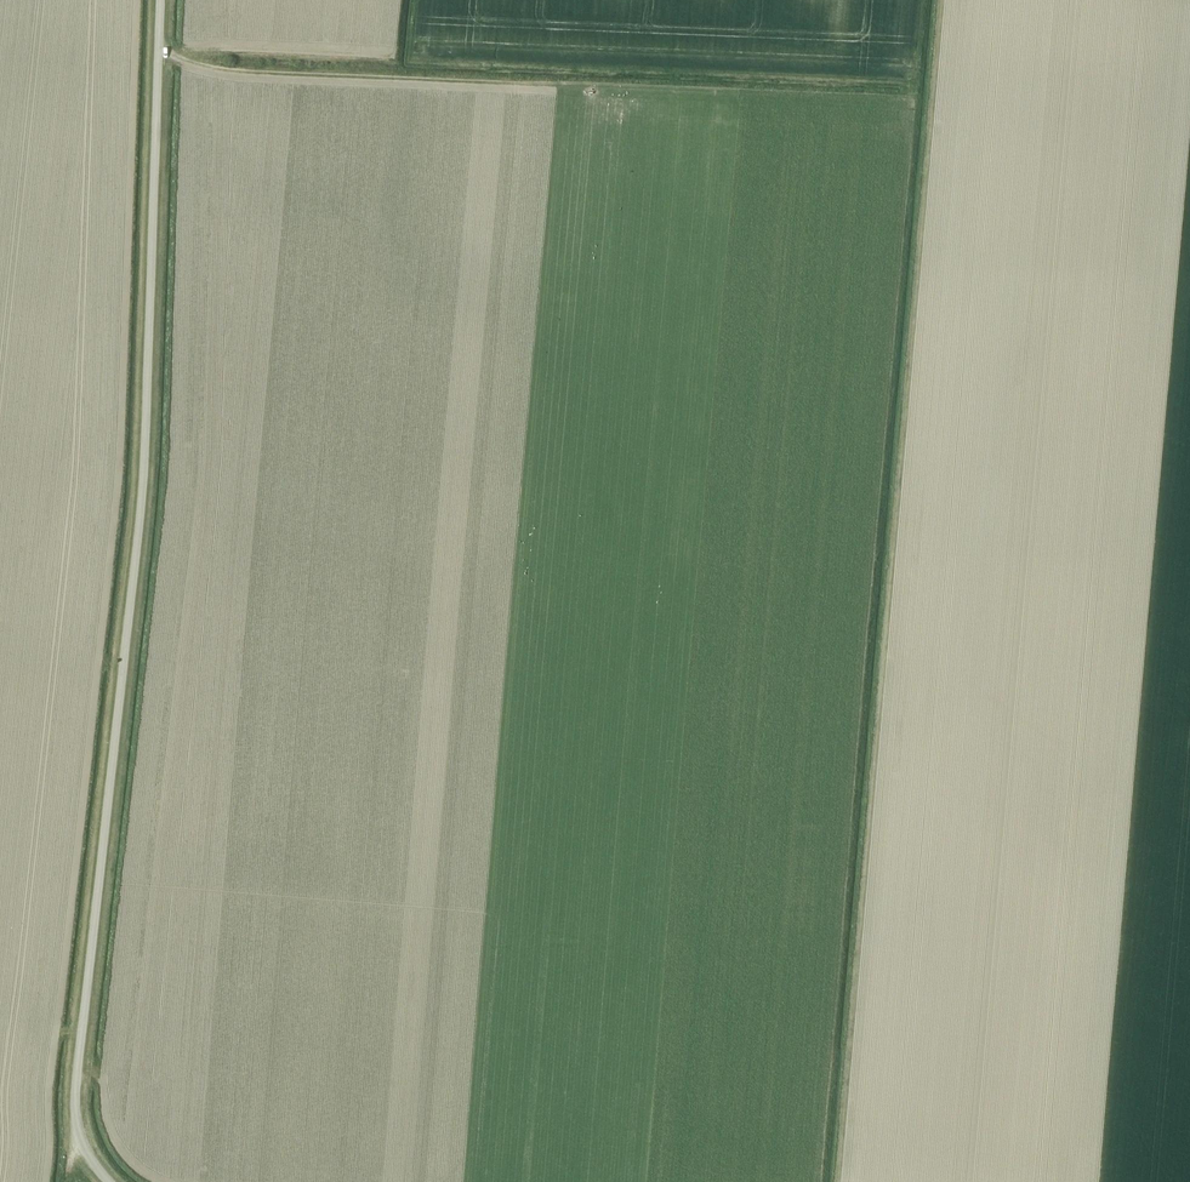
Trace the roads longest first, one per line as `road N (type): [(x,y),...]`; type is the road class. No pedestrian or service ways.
road 1 (unclassified): [(109,1181),(87,1154),(73,1107),(140,471),(158,0)]

